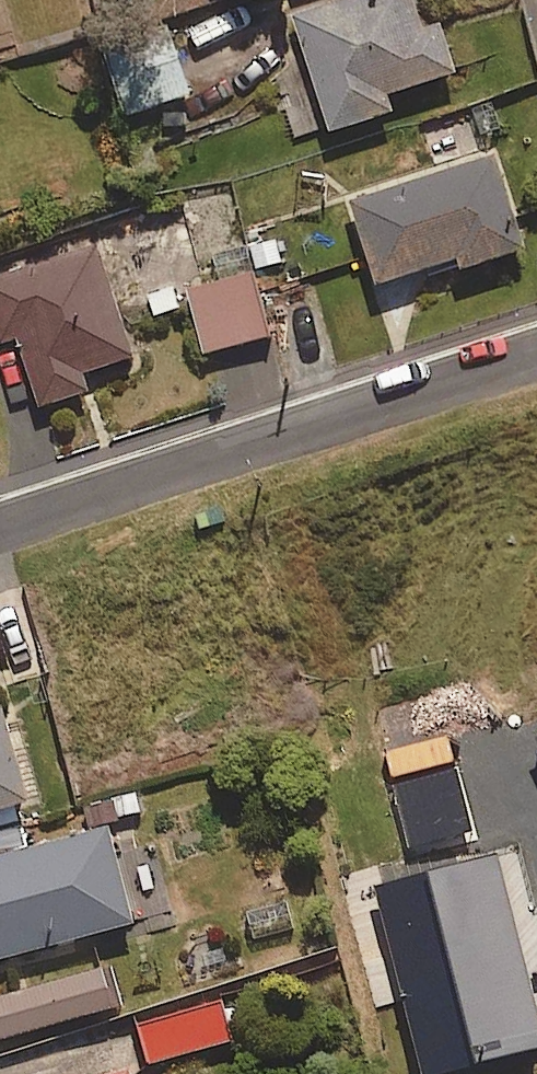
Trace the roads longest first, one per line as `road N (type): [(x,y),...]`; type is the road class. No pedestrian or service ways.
road 1 (residential): [(536,353),(0,529)]

